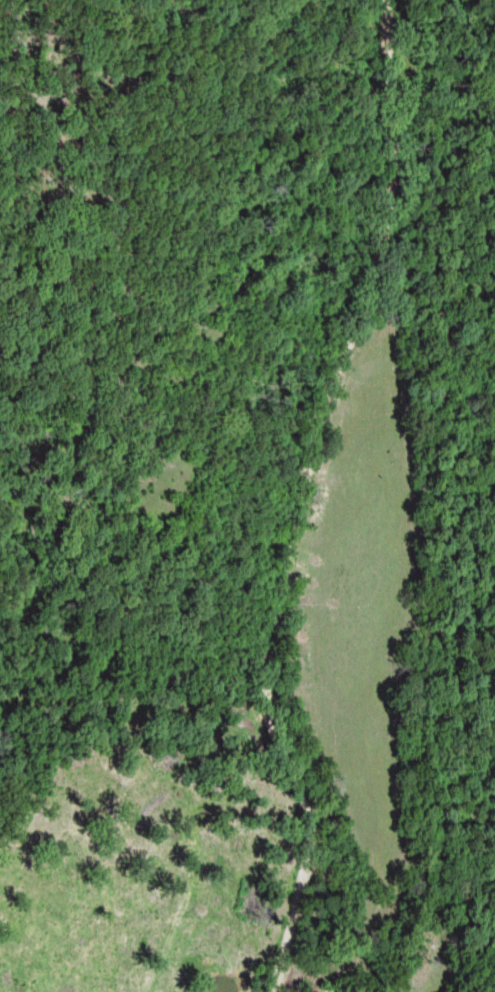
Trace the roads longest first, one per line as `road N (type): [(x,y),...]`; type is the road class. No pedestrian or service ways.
road 1 (residential): [(393,0),(390,230),(322,420),(271,669),(304,778),(312,839),(303,909),(274,991)]

